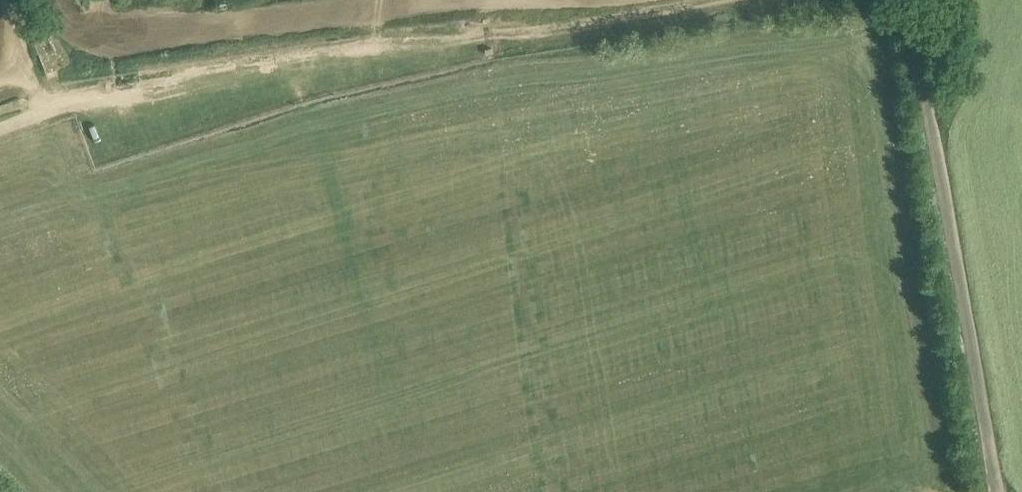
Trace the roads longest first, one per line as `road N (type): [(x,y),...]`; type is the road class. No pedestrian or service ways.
road 1 (track): [(921,0),(991,491)]

